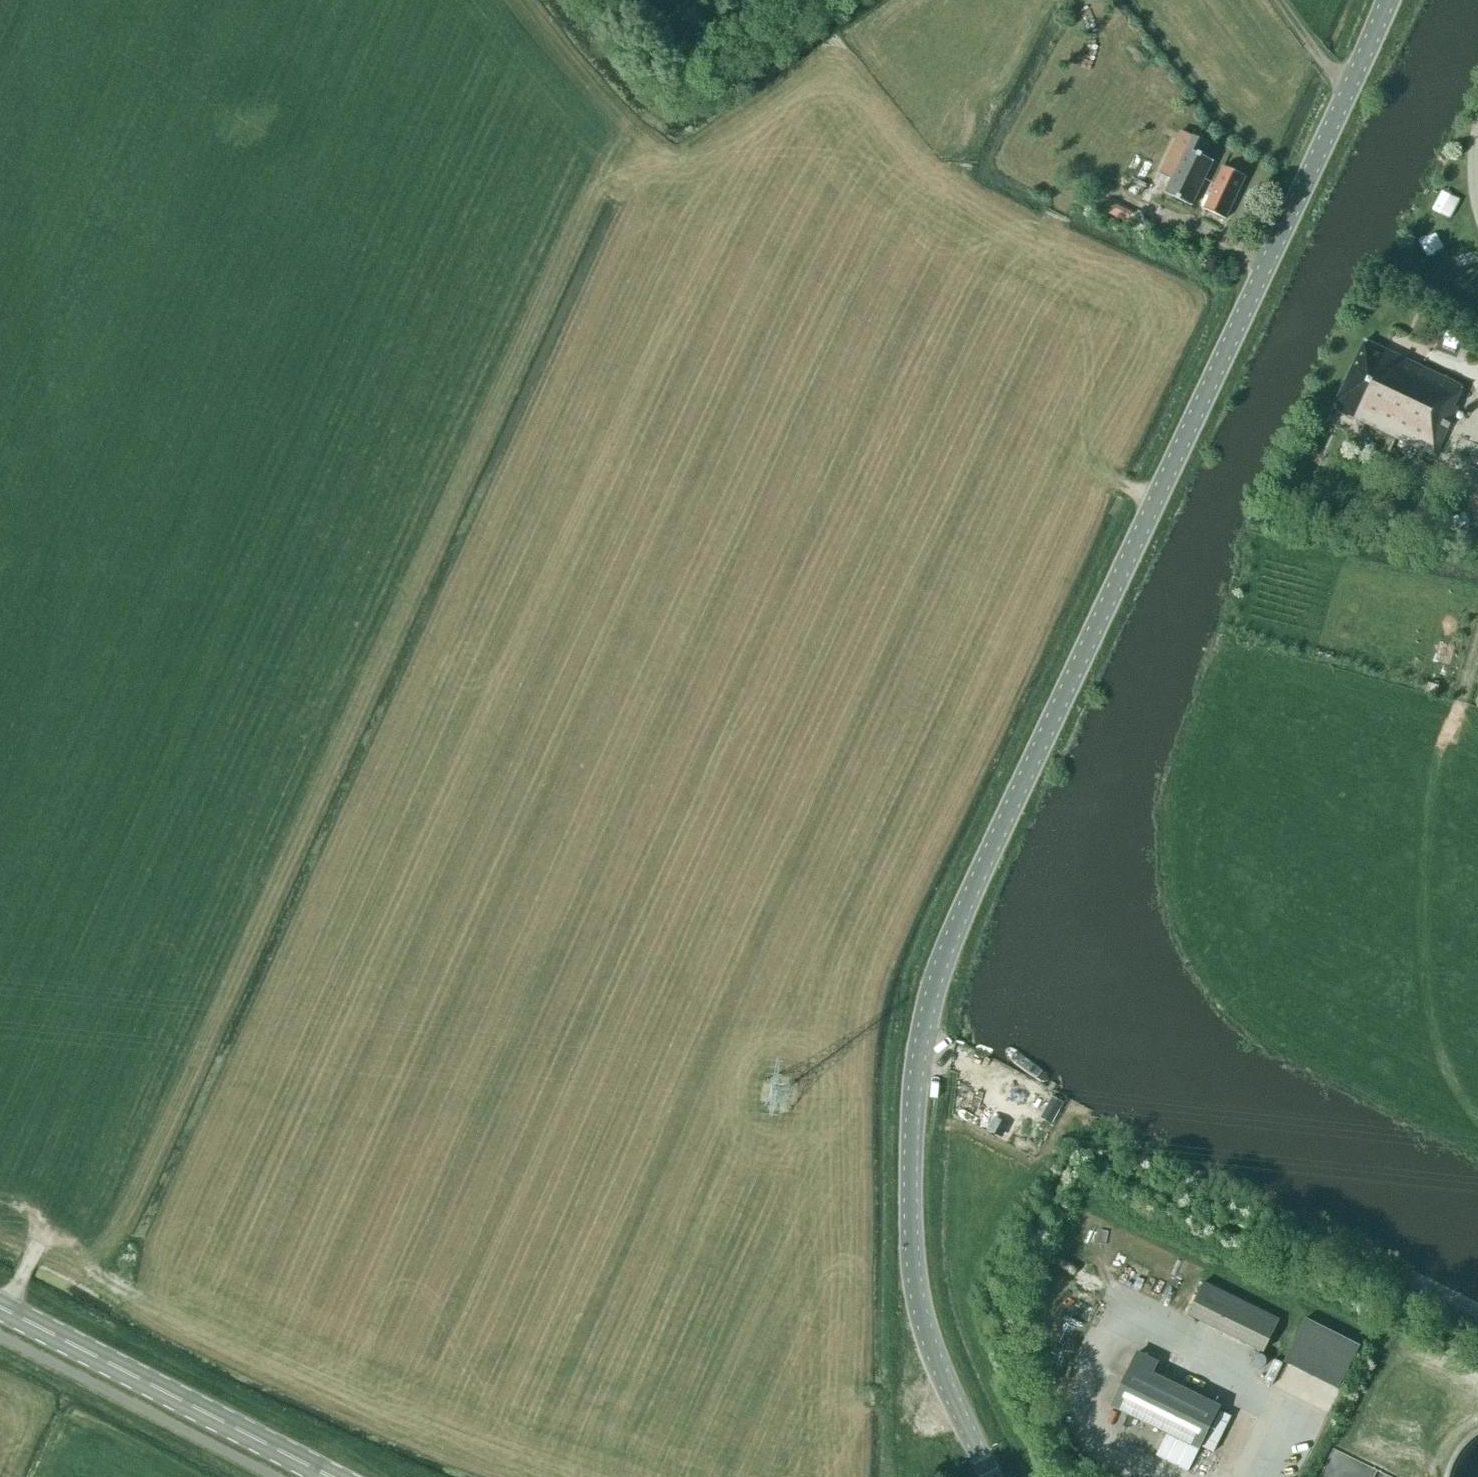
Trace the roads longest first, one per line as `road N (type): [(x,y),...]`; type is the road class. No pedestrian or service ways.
road 1 (tertiary): [(992,1476),(943,1382),(919,1308),(910,1215),(919,1065),(941,977),(1394,0)]
road 2 (secondary): [(334,1476),(0,1306)]

